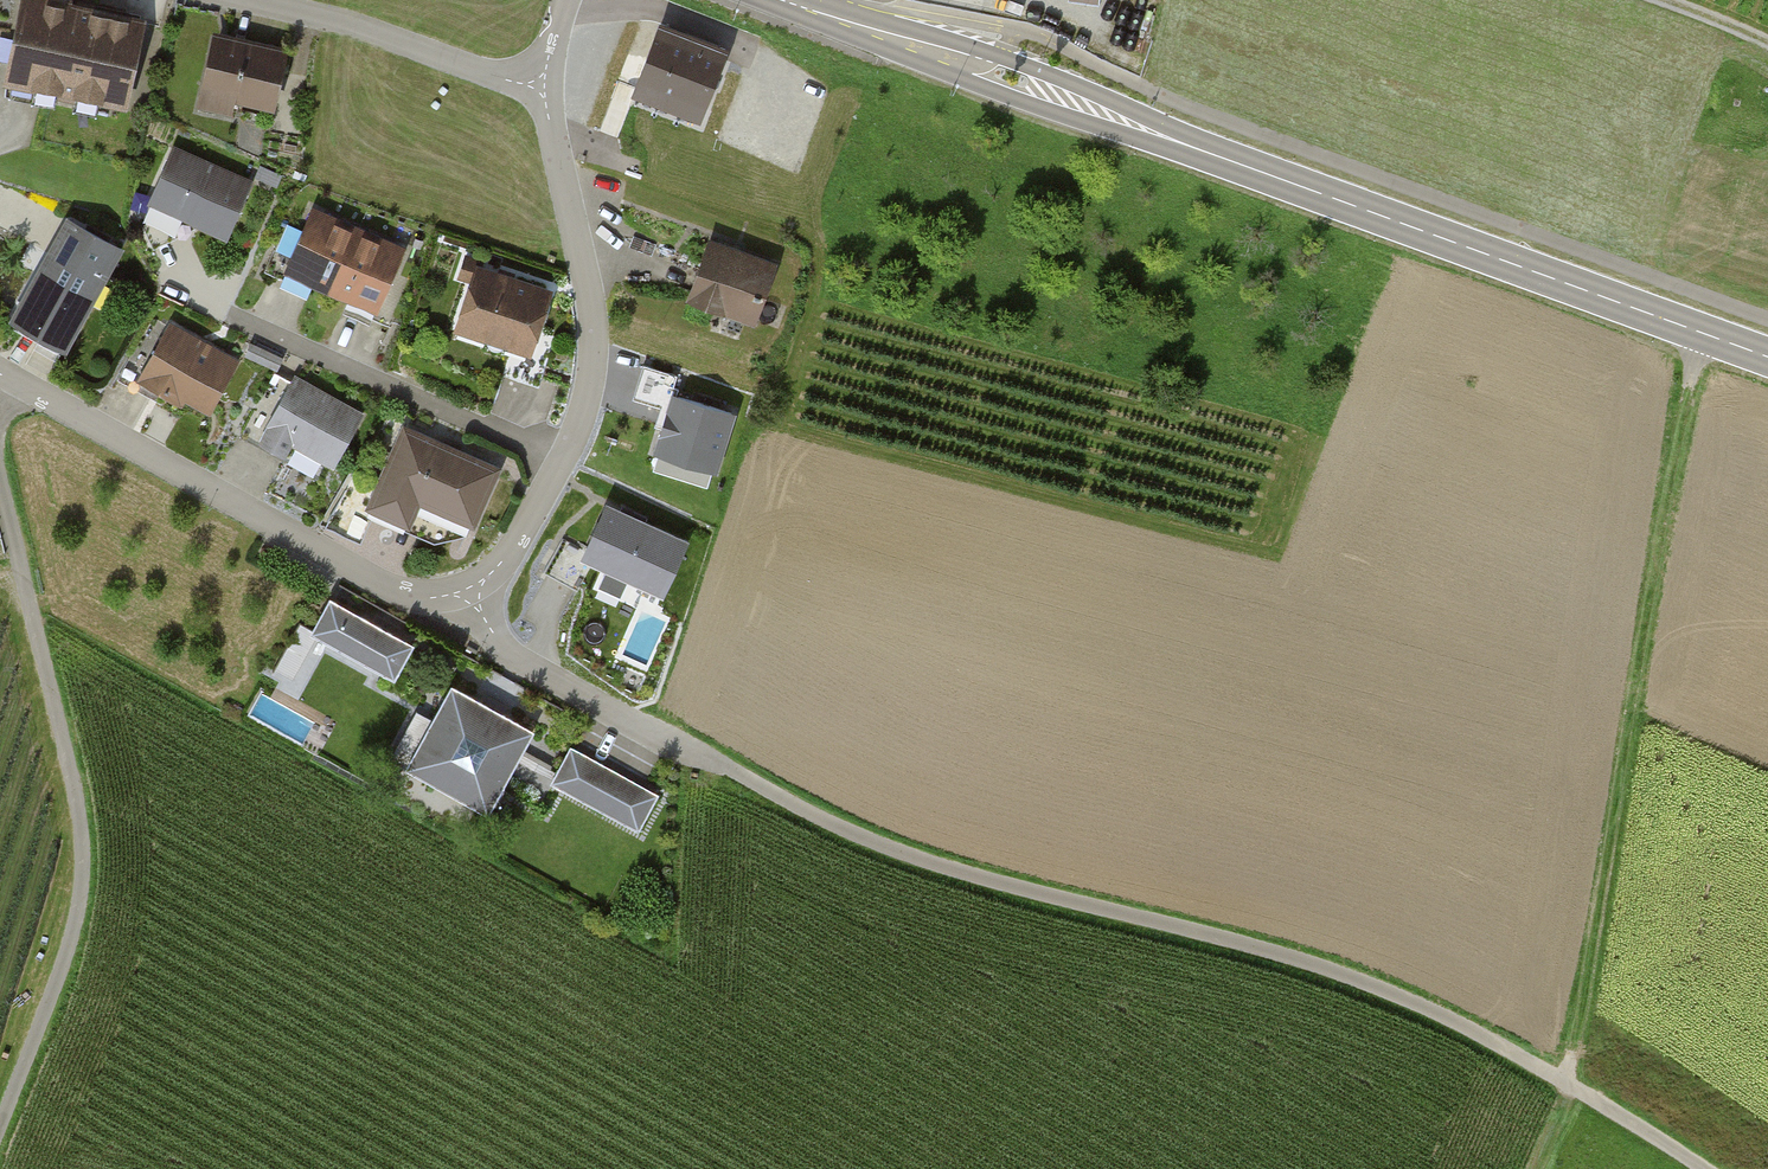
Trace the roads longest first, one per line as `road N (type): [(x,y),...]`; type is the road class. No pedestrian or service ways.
road 1 (track): [(729,769),(879,849),(1082,910),(1301,960),(1450,1015),(1704,1168)]
road 2 (track): [(1548,1168),(1573,1084),(1585,936),(1693,330)]
road 3 (track): [(0,480),(81,822),(85,888),(42,1046),(0,1141)]
road 4 (primary): [(1186,146),(1767,358)]
road 5 (residential): [(469,588),(502,562),(562,462),(597,367),(544,87)]
road 6 (residential): [(0,374),(392,590),(424,599),(469,588)]
road 7 (primary): [(1186,146),(1065,79),(910,30),(830,18)]
road 8 (primary): [(830,18),(984,88),(1186,146)]
road 9 (residential): [(469,588),(513,657),(729,769)]
road 10 (residential): [(248,0),(544,87)]

